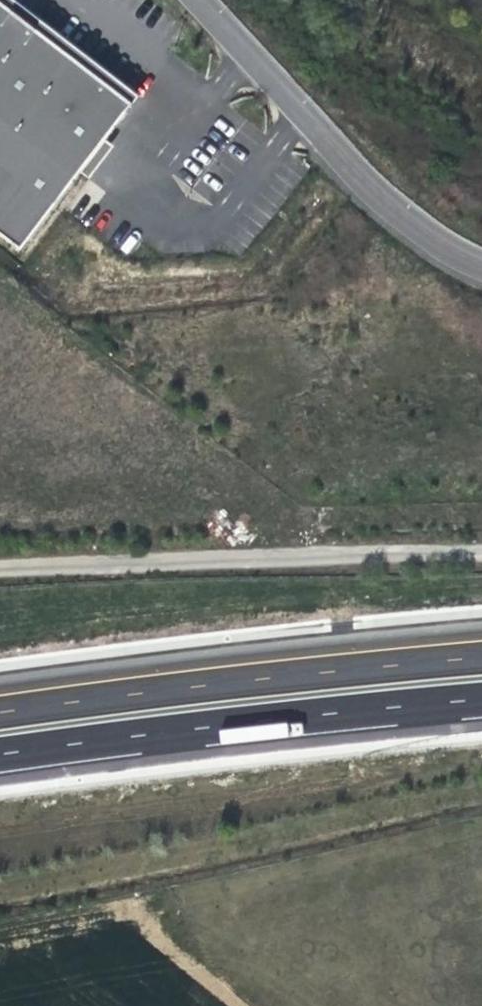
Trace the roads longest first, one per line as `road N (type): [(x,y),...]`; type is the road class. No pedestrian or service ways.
road 1 (motorway): [(0,751),(236,719),(481,698)]
road 2 (motorway): [(481,656),(224,673),(0,704)]
road 3 (unclassified): [(0,560),(481,551)]
road 4 (unclassified): [(201,0),(359,175),(448,251),(481,265)]

